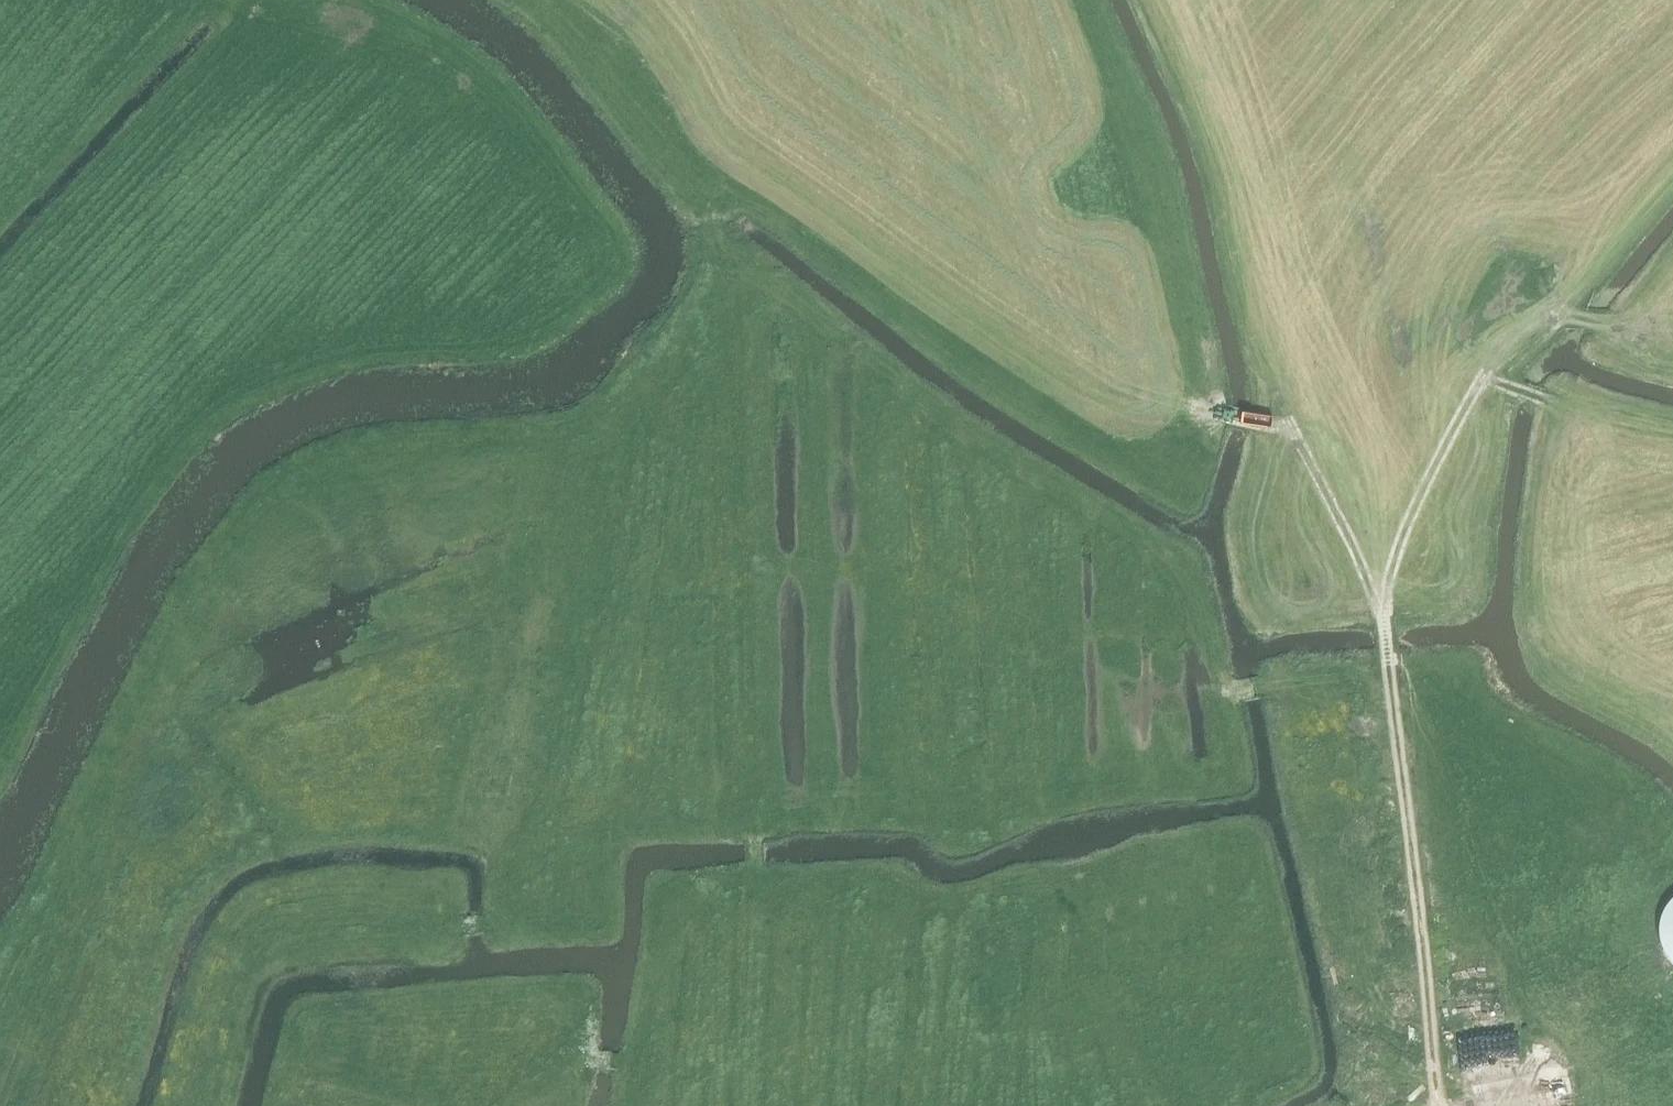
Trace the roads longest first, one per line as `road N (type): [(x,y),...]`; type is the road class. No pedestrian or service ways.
road 1 (track): [(1443,1105),(1382,605),(1296,431),(1200,412)]
road 2 (track): [(1382,605),(1413,504),(1477,383),(1548,402)]

